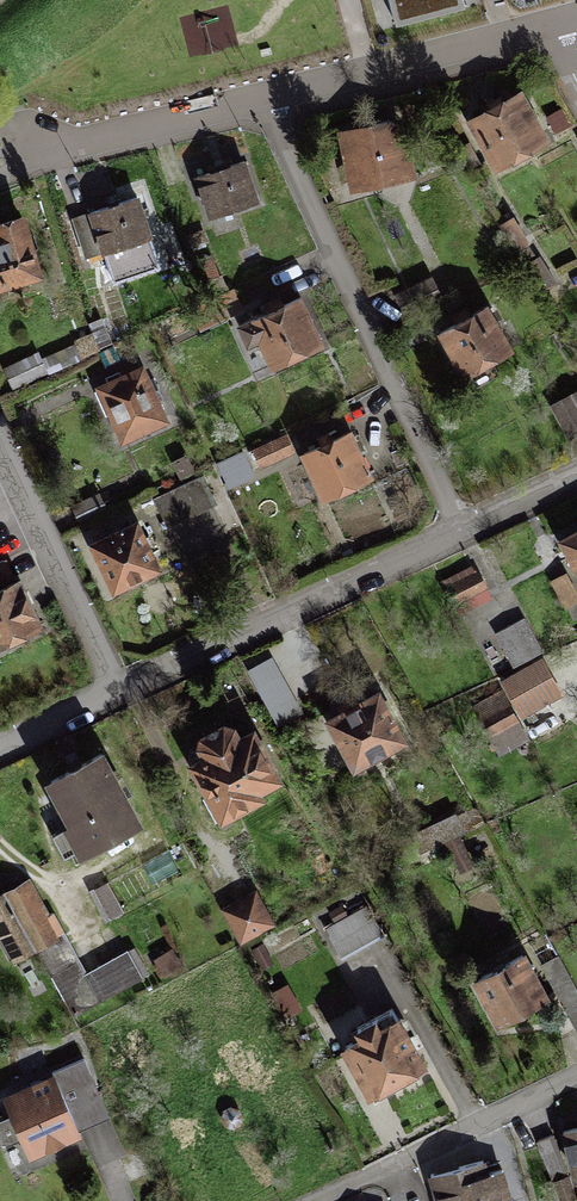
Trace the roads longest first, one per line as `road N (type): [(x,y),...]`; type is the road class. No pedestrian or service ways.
road 1 (residential): [(456,526),(257,97)]
road 2 (residential): [(114,685),(456,526)]
road 3 (residential): [(293,1200),(576,1078)]
road 4 (residential): [(536,30),(257,97)]
road 5 (residential): [(114,685),(0,433)]
road 6 (residential): [(257,97),(0,163)]
road 7 (residential): [(456,526),(576,472)]
road 8 (residential): [(0,737),(114,685)]

